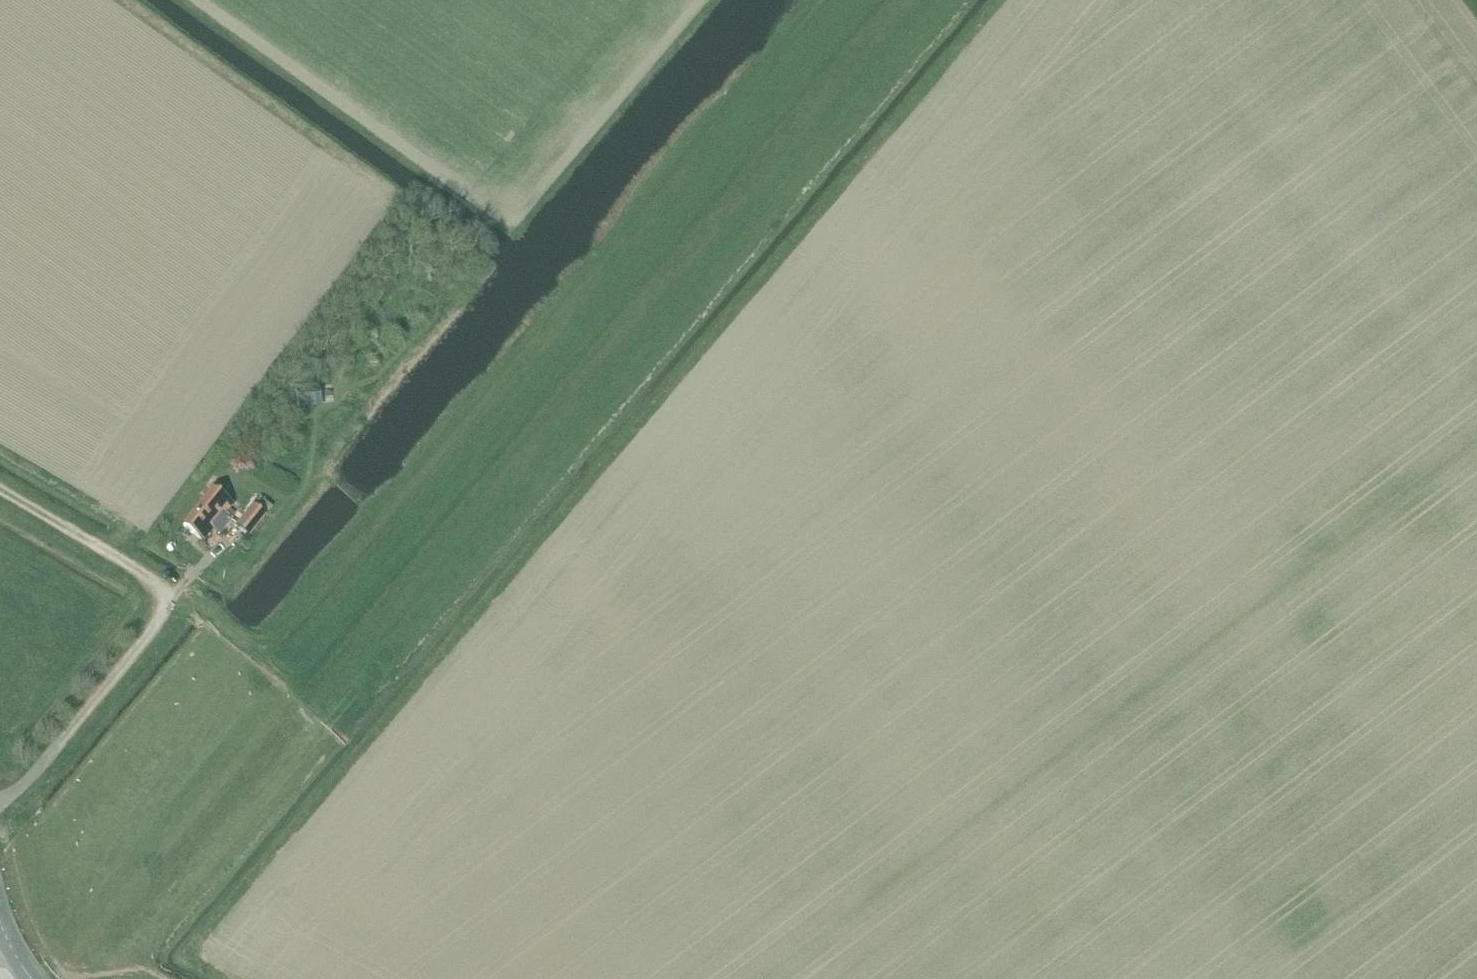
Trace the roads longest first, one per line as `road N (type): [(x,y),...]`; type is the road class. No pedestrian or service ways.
road 1 (track): [(166,599),(158,622),(103,691),(0,802)]
road 2 (track): [(166,599),(138,570),(0,491)]

